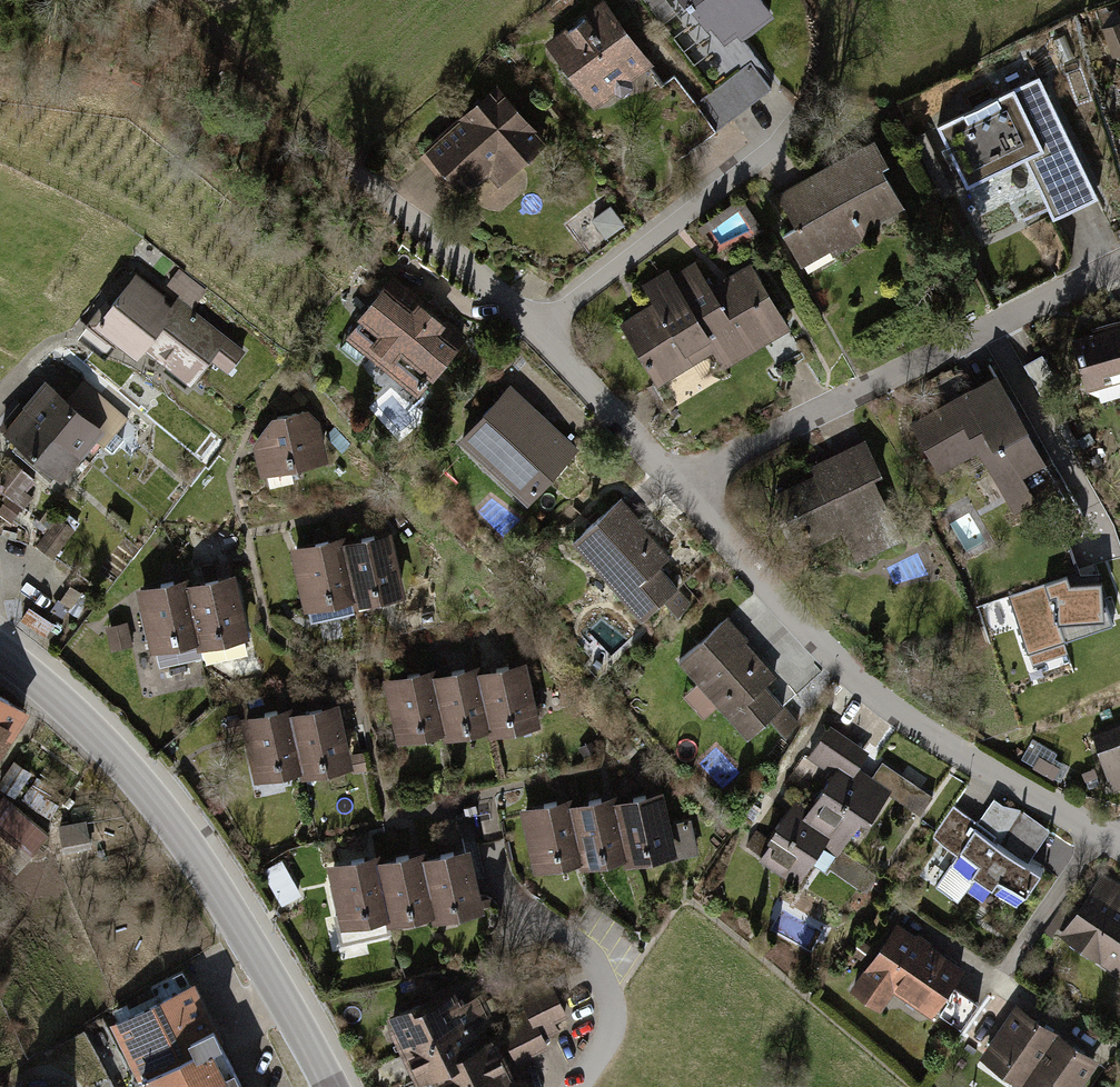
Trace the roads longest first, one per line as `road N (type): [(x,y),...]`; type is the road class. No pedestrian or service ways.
road 1 (residential): [(1119,847),(934,738),(827,656),(679,491)]
road 2 (tertiary): [(330,1086),(162,809),(67,700),(0,651)]
road 3 (residential): [(679,491),(1108,267)]
road 4 (residential): [(536,333),(789,120)]
road 5 (track): [(175,0),(377,190)]
road 6 (residential): [(581,1086),(608,1035),(610,992),(601,958),(513,914)]
road 7 (residential): [(536,333),(377,190)]
road 8 (residential): [(679,491),(536,333)]

